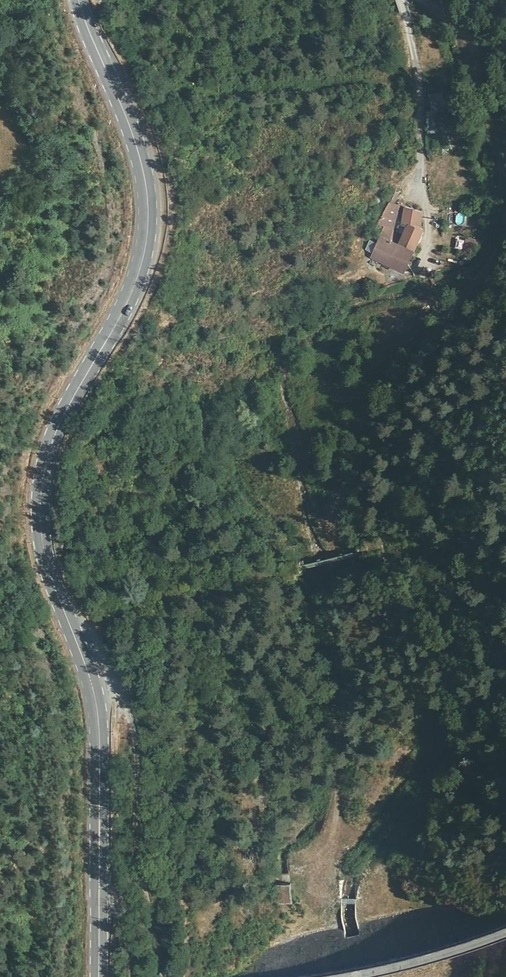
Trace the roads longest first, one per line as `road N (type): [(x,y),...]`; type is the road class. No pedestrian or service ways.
road 1 (track): [(505,228),(498,252),(411,366),(394,418),(346,489),(336,527),(347,743),(342,804),(198,642),(163,969)]
road 2 (primary): [(101,976),(99,704),(52,570),(43,498),(55,439),(136,285),(148,210),(126,116),(79,0)]
road 3 (track): [(163,969),(135,835),(137,738),(129,704),(99,704)]
road 4 (track): [(422,0),(474,48),(505,189)]
road 5 (track): [(346,976),(505,935)]

